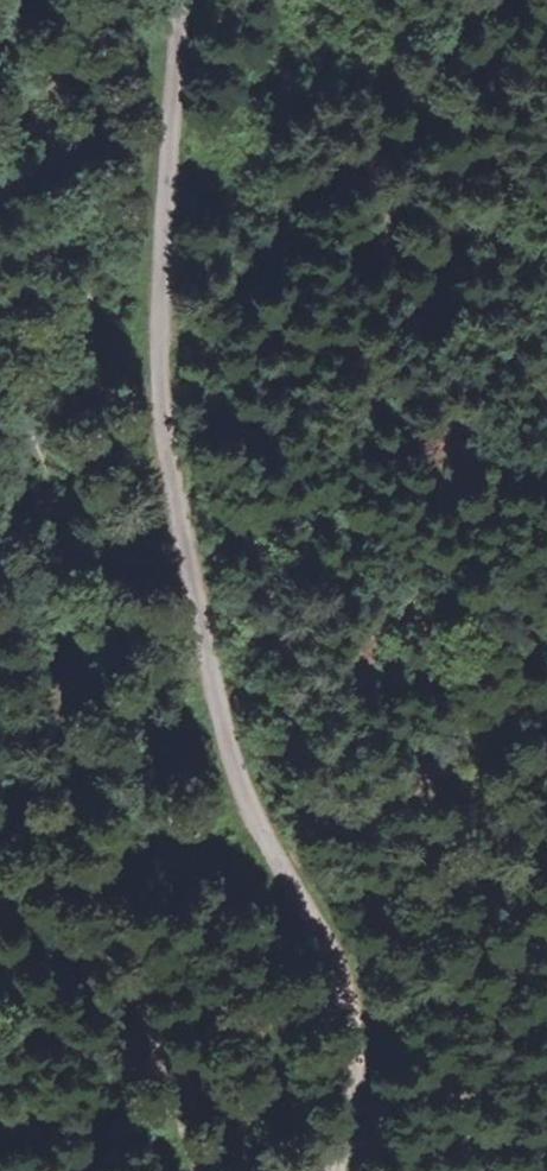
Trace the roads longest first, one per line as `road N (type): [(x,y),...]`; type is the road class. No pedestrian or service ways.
road 1 (unclassified): [(181,0),(162,409),(206,654),(251,809),(335,998),(350,1069),(335,1170)]

